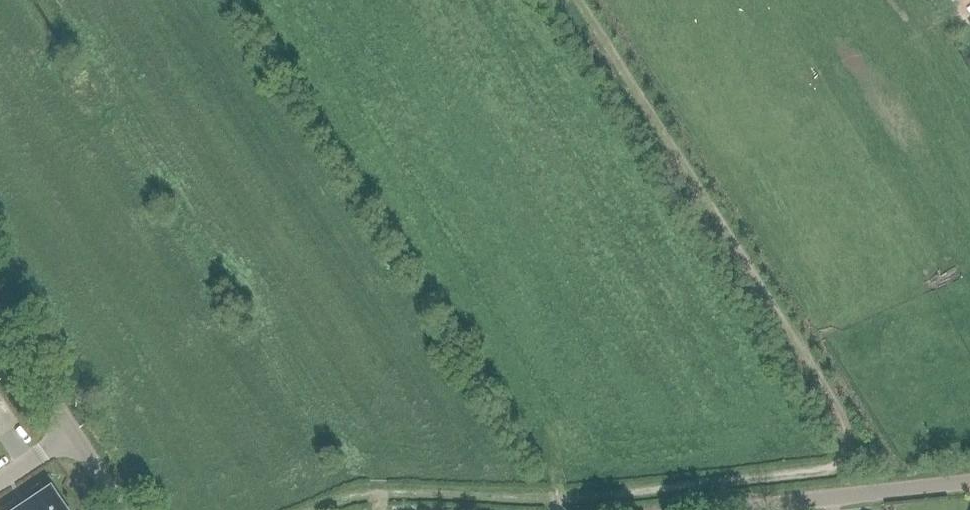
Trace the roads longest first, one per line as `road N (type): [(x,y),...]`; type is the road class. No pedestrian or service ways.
road 1 (tertiary): [(969,480),(720,509)]
road 2 (residential): [(72,435),(0,322)]

